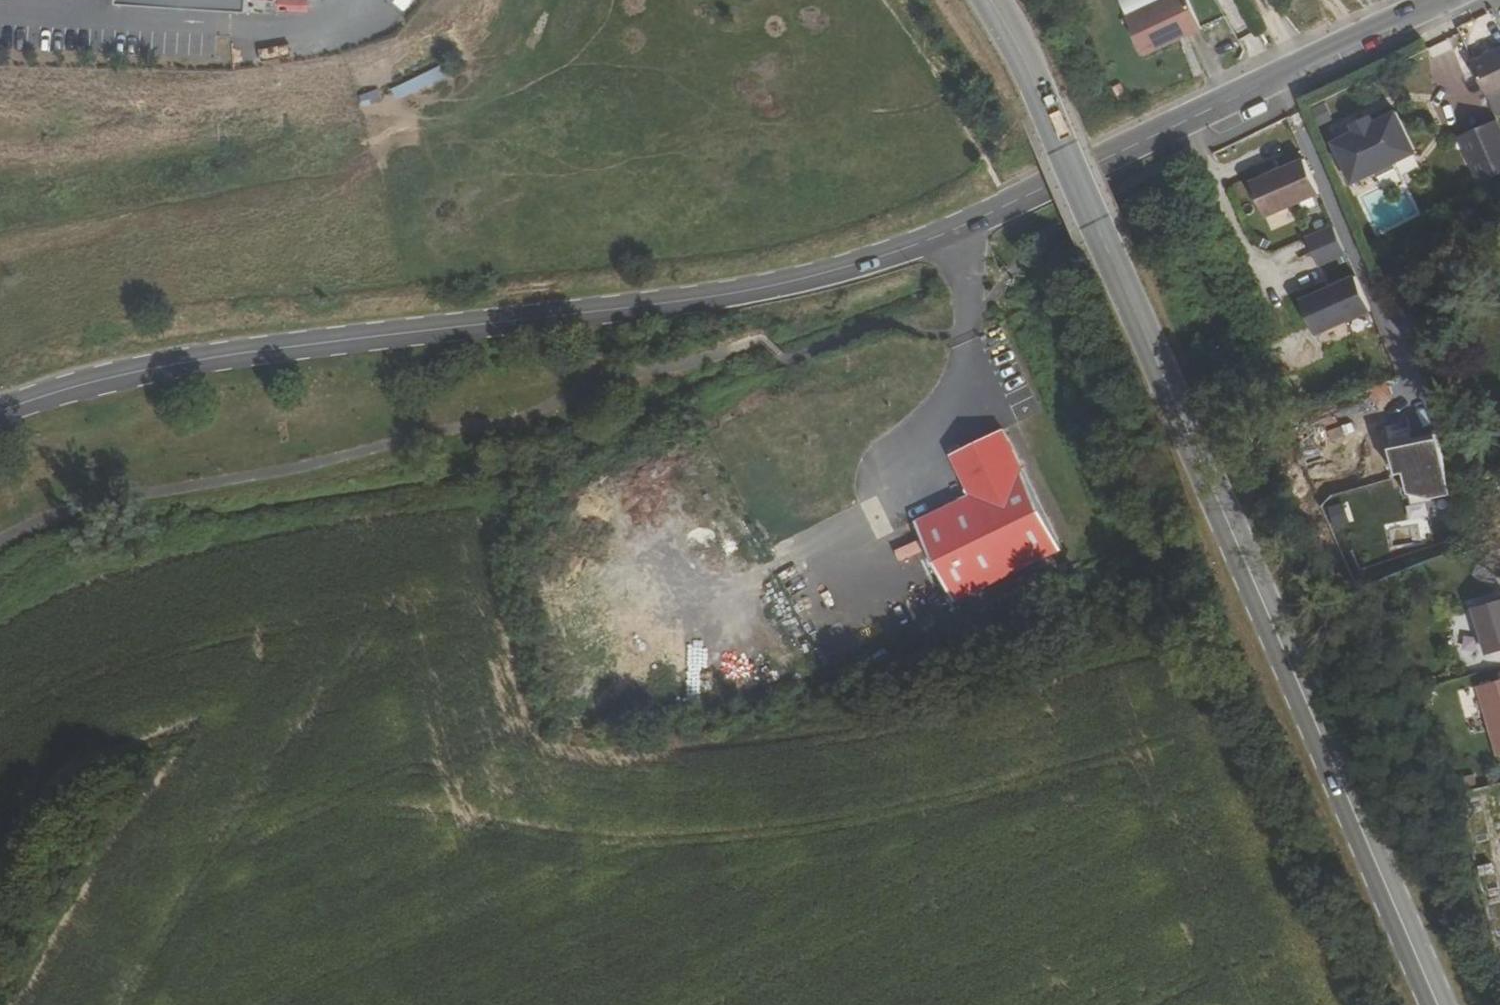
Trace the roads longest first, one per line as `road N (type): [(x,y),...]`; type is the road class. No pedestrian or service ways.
road 1 (tertiary): [(1437,0),(965,227),(859,263),(764,290),(207,360),(0,410)]
road 2 (secondary): [(990,0),(1049,114),(1435,1004)]

